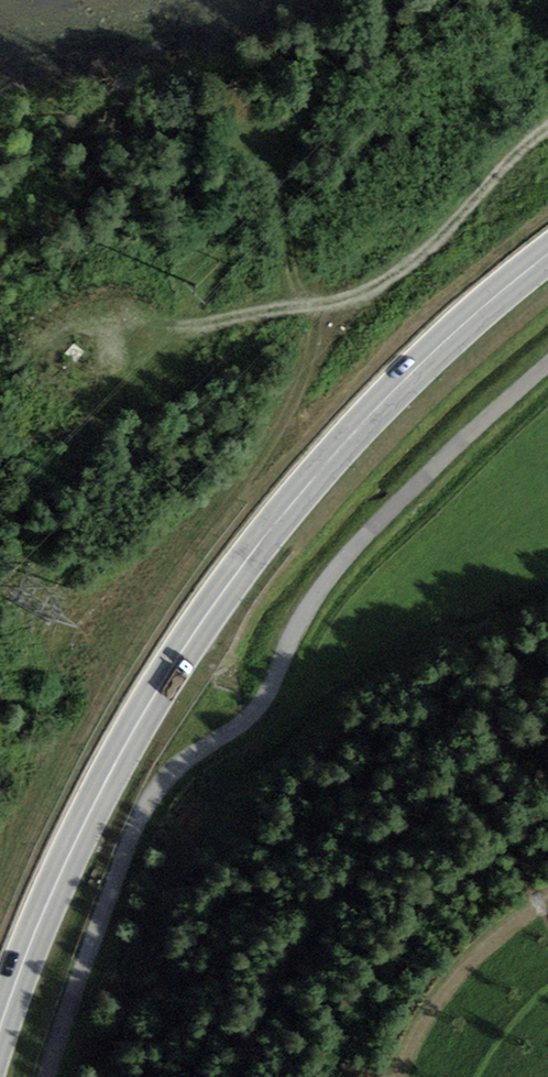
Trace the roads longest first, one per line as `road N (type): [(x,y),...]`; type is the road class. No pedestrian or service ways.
road 1 (secondary): [(547,252),(373,411),(234,575),(143,712),(92,809),(0,1029)]
road 2 (track): [(277,306),(337,310),(393,285),(547,125)]
road 3 (track): [(547,904),(449,986),(403,1076)]

